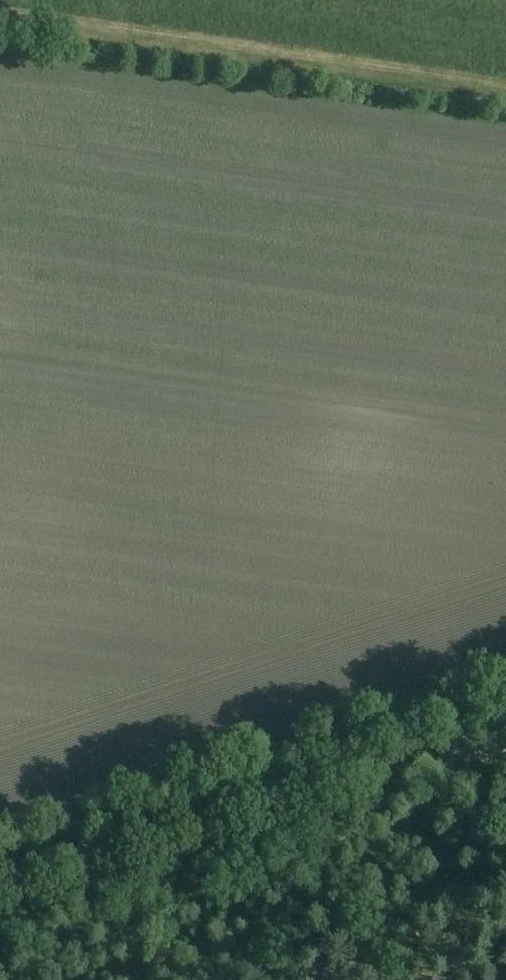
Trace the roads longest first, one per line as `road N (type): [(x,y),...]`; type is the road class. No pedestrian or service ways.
road 1 (tertiary): [(0,888),(505,725)]

